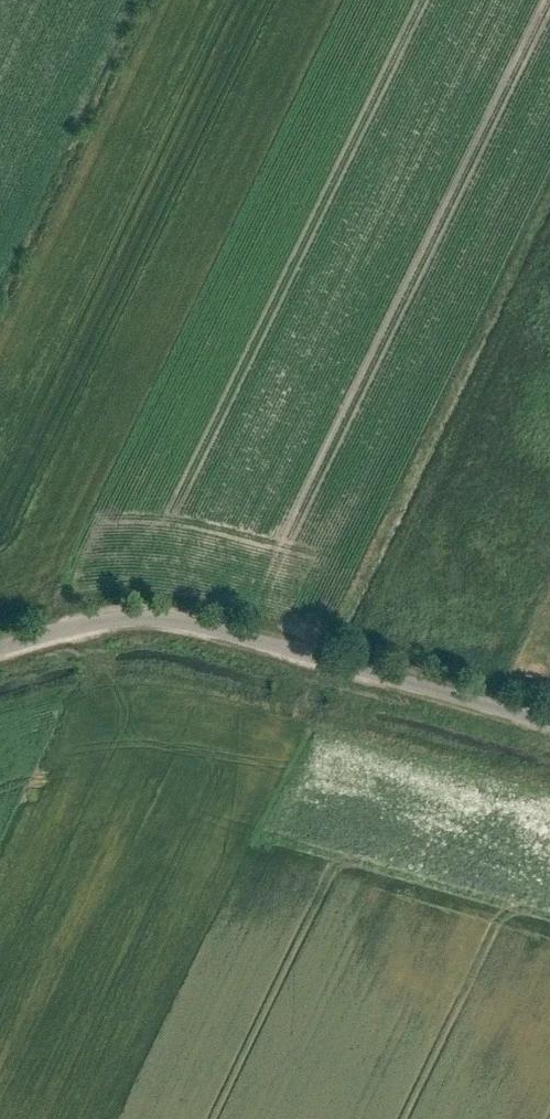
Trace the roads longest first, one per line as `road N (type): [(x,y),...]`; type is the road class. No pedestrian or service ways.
road 1 (unclassified): [(0,650),(121,616),(206,624),(549,719)]

